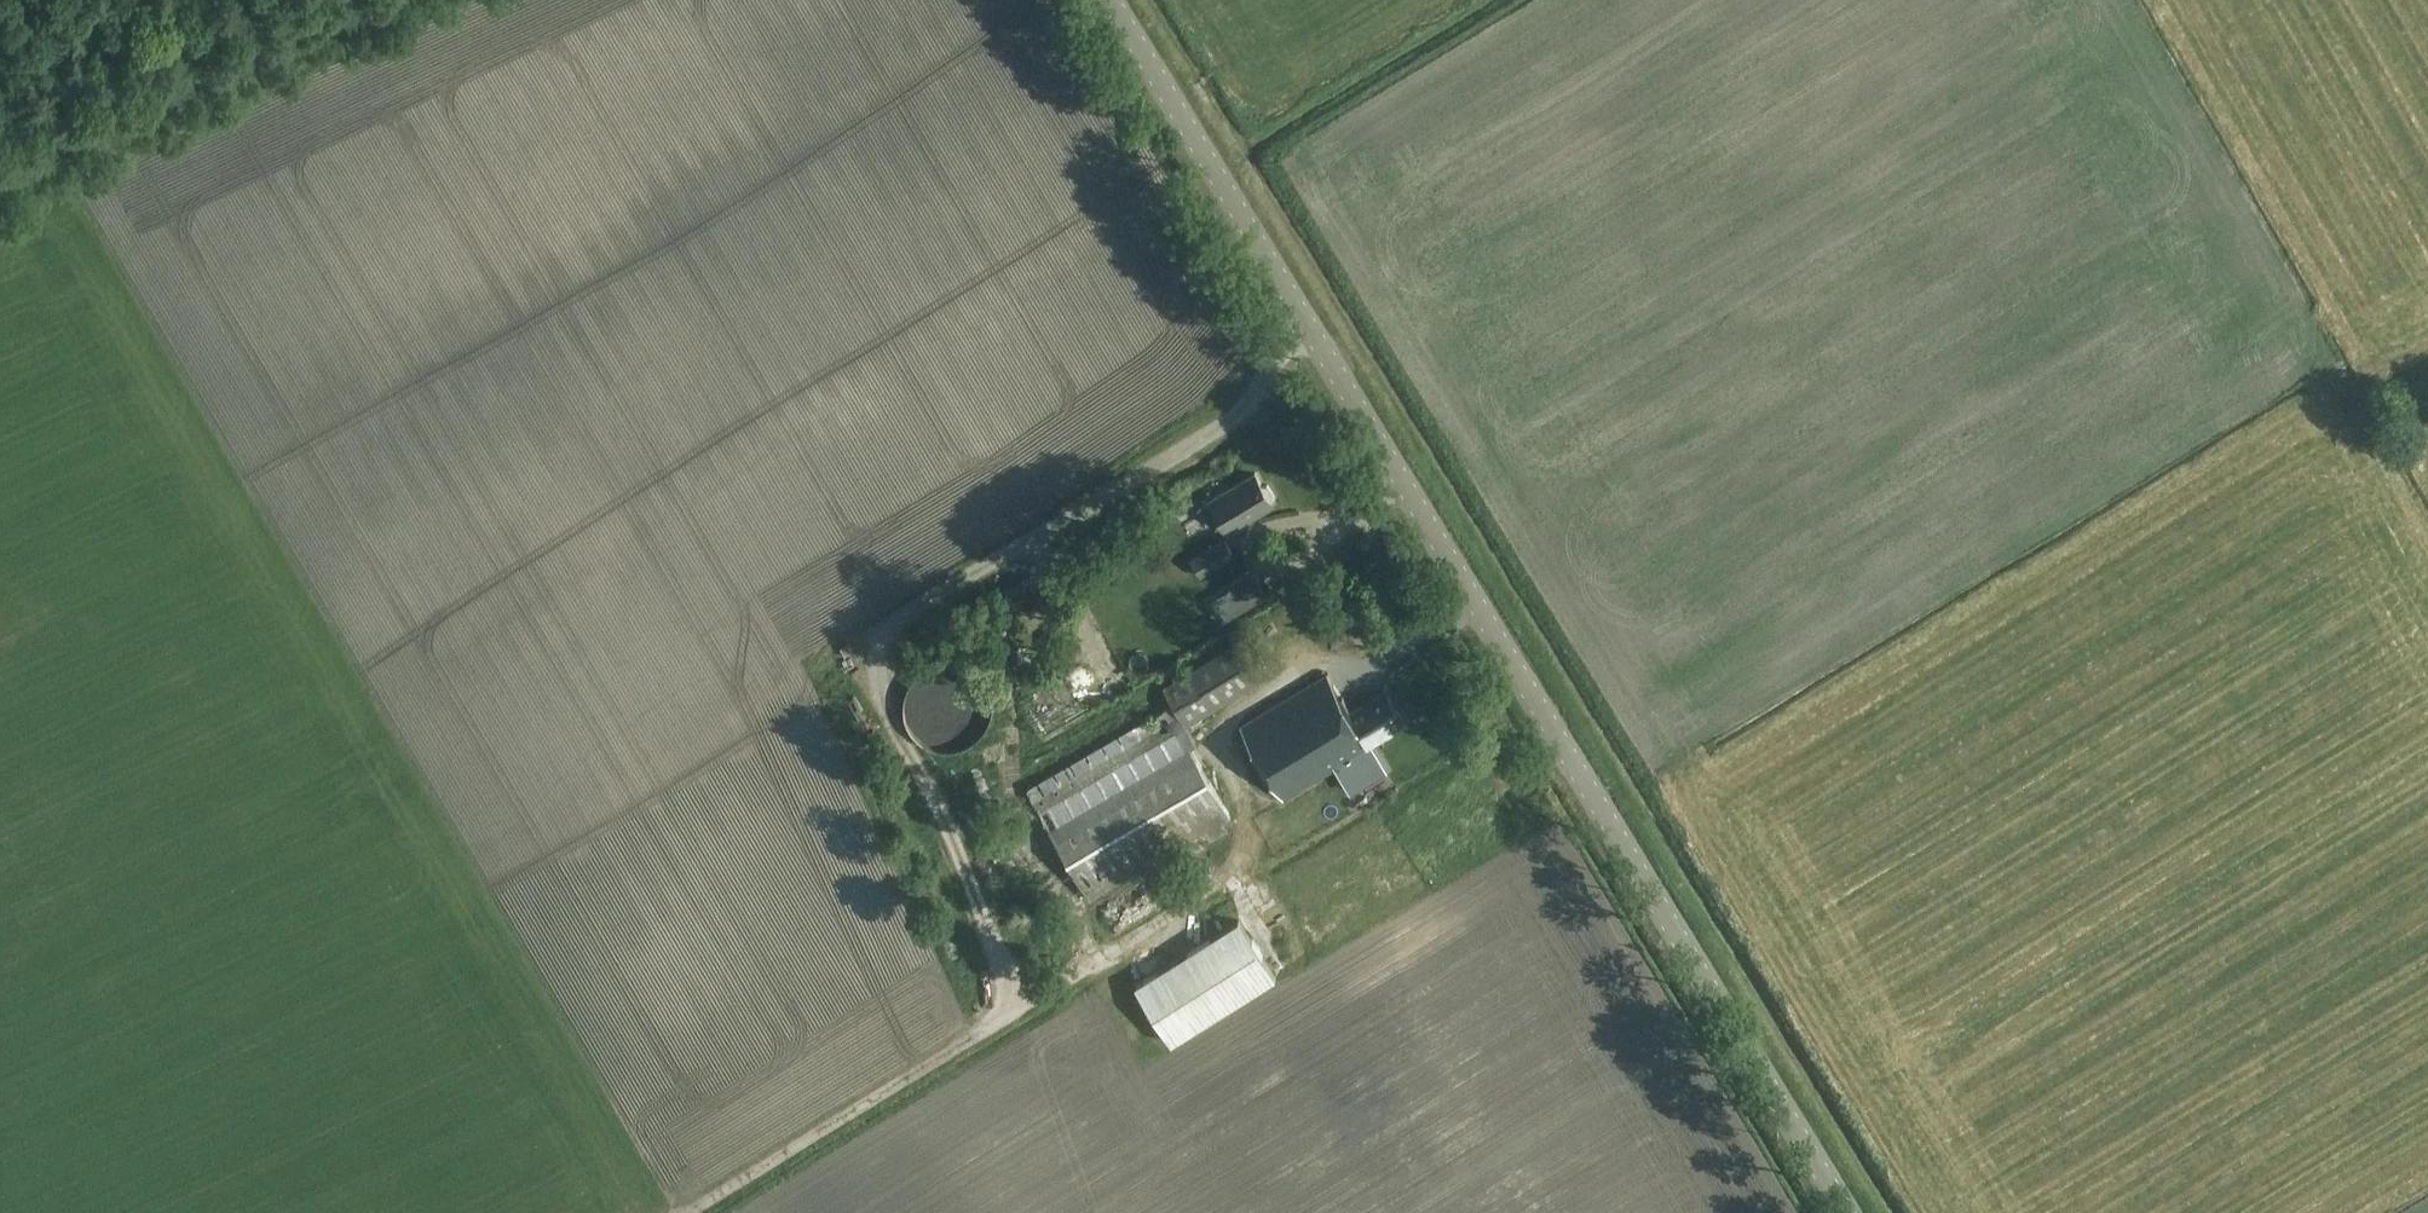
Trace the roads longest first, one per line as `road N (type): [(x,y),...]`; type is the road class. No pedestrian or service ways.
road 1 (tertiary): [(1842,1212),(1105,0)]
road 2 (track): [(1028,992),(672,1212)]

